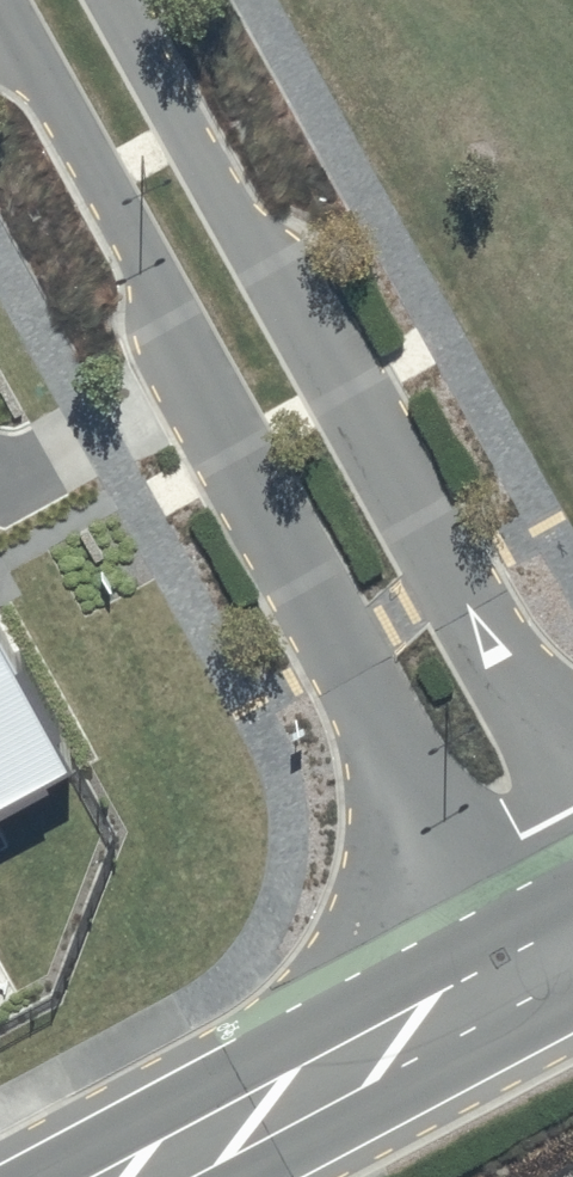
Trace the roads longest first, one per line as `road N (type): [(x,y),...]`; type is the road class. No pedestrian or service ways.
road 1 (unclassified): [(508,947),(0,20)]
road 2 (unclassified): [(115,0),(572,787)]
road 3 (tertiary): [(508,947),(76,1176)]

